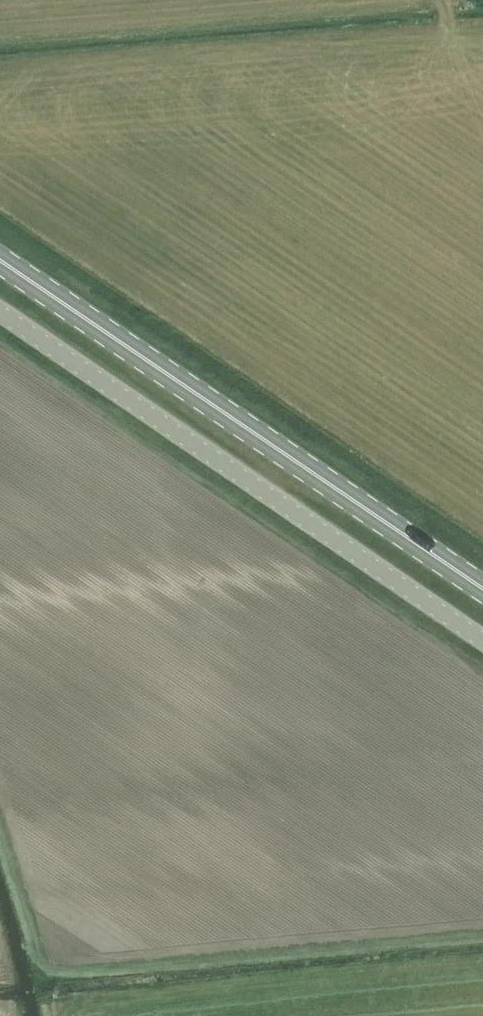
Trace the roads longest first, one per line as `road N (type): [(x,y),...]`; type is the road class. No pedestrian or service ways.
road 1 (primary): [(482,589),(0,261)]
road 2 (unclassified): [(482,640),(0,314)]

